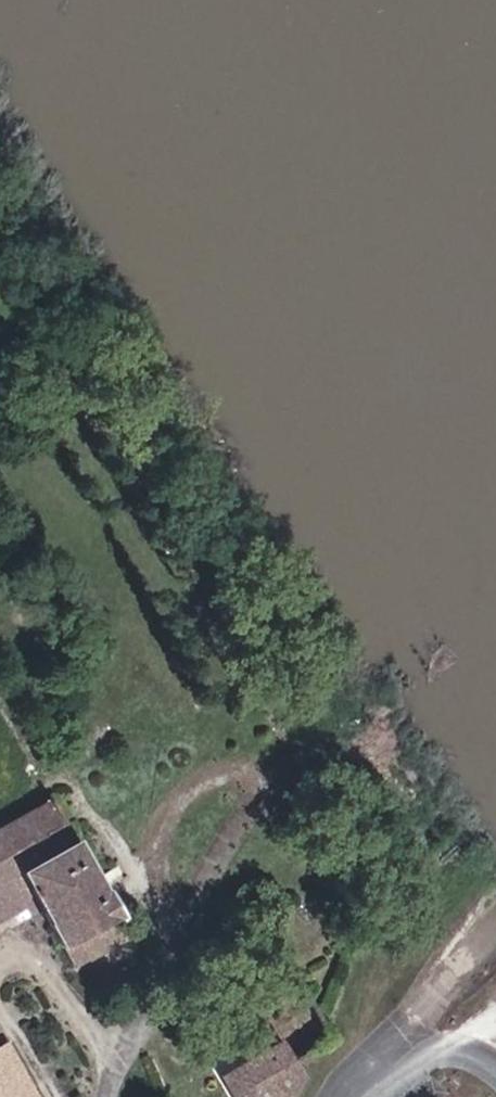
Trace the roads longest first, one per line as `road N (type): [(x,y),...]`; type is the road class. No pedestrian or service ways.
road 1 (unclassified): [(495,934),(415,1029),(400,1071)]

